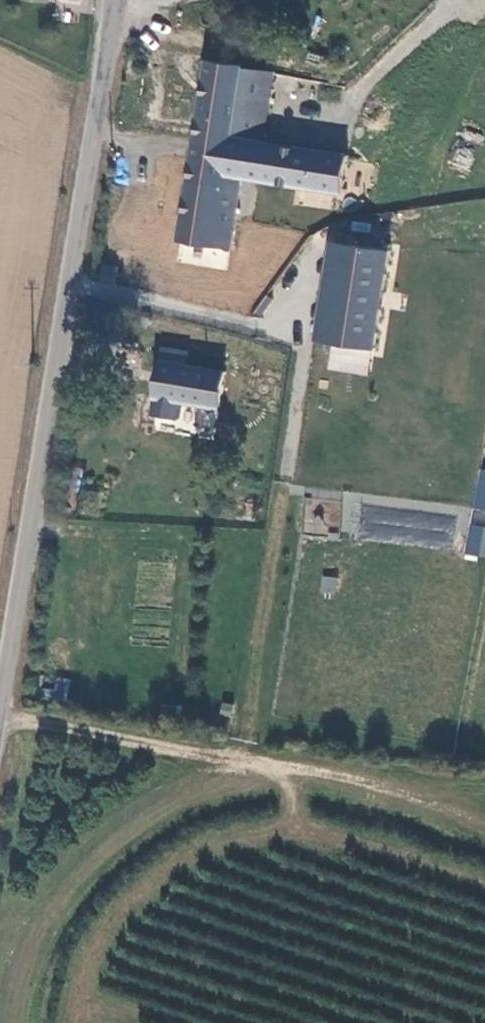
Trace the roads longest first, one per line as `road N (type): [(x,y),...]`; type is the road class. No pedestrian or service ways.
road 1 (unclassified): [(0,697),(115,0)]
road 2 (track): [(0,718),(300,769),(484,823)]

